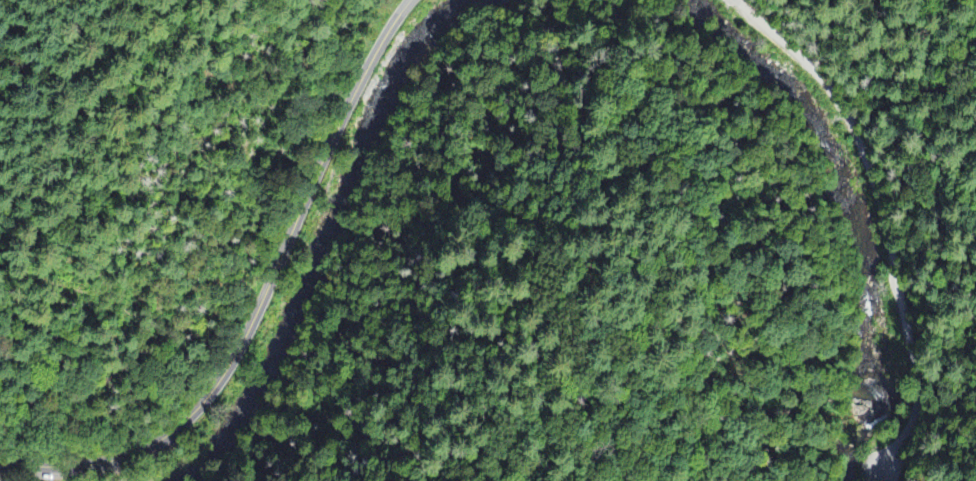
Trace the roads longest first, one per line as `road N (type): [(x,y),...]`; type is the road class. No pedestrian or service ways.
road 1 (tertiary): [(0,460),(55,467),(115,461),(155,443),(200,406),(242,344),(356,91),(411,0)]
road 2 (residential): [(886,480),(918,395),(885,218),(856,122),(741,0)]

